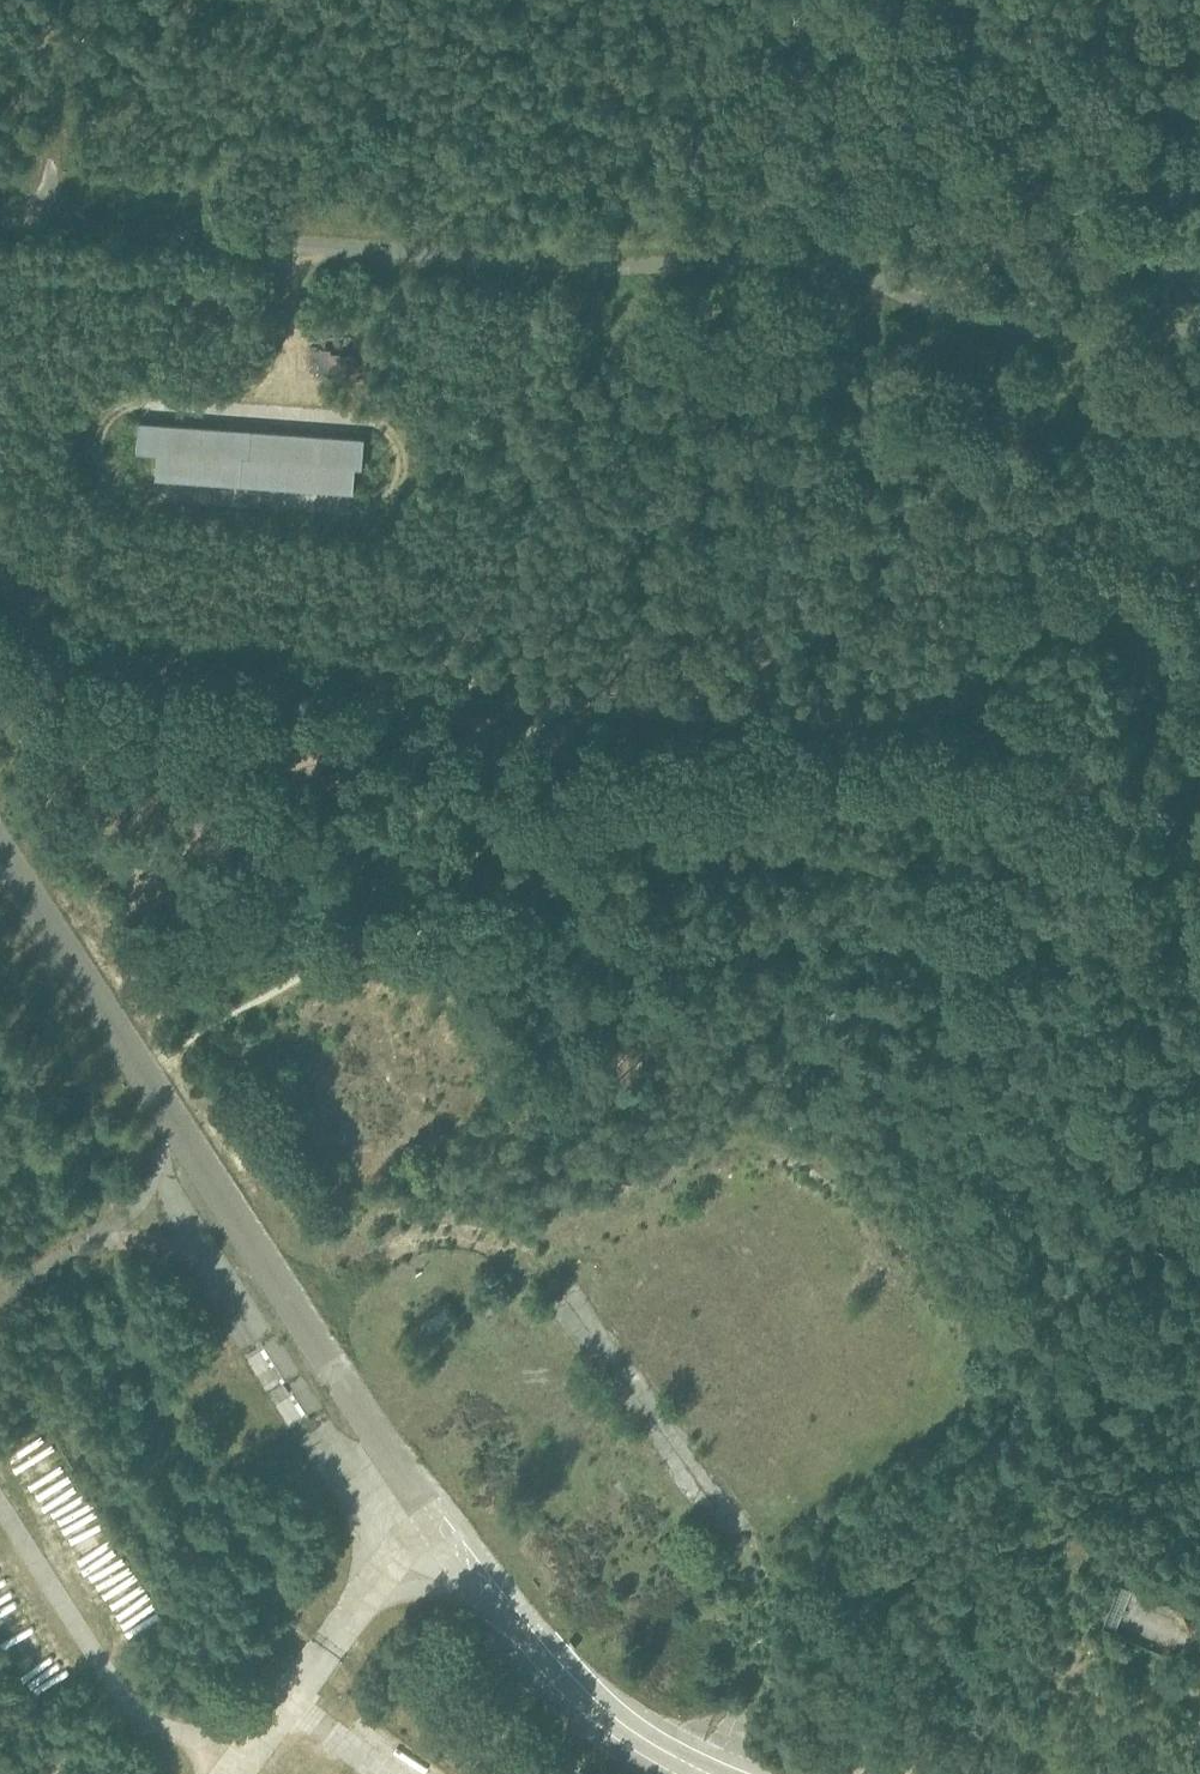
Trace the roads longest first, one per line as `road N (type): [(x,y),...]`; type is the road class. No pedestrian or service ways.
road 1 (track): [(47,221),(49,0)]

